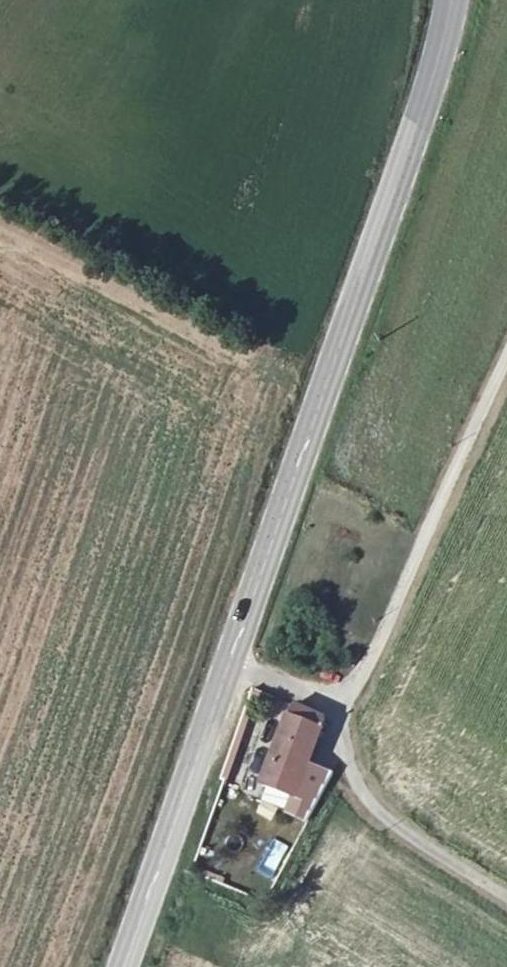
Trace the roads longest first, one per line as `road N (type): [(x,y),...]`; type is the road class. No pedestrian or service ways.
road 1 (primary): [(450,0),(422,112),(229,667)]
road 2 (unclassified): [(349,699),(506,361)]
road 3 (primary): [(229,667),(125,966)]
road 4 (residential): [(506,897),(387,825),(356,783),(343,728),(349,699)]
road 5 (unclassified): [(229,667),(349,699)]

